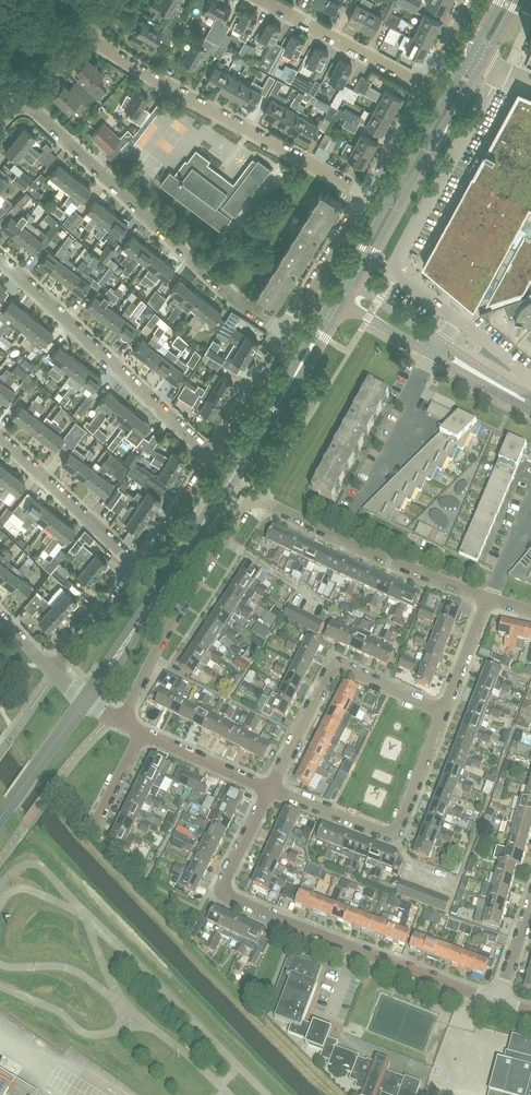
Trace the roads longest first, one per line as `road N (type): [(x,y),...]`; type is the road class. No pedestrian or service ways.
road 1 (residential): [(287,332),(236,297),(18,96)]
road 2 (tertiary): [(86,700),(273,412)]
road 3 (residential): [(369,190),(252,137),(79,30)]
road 4 (residential): [(503,65),(392,271),(452,320)]
road 5 (residential): [(208,458),(0,260)]
road 6 (track): [(54,926),(28,979),(31,991),(112,1017),(209,1093)]
road 7 (tertiary): [(357,286),(486,58)]
road 8 (residential): [(120,723),(194,586),(254,500)]
road 9 (tertiary): [(473,52),(346,278)]
road 10 (residential): [(488,598),(254,500)]
road 11 (residential): [(440,712),(336,667),(279,793)]
road 12 (residential): [(279,793),(394,832),(440,712)]
road 13 (residential): [(355,947),(235,897),(238,870),(279,793)]
road 14 (residential): [(136,565),(0,431)]
road 15 (residential): [(424,88),(263,0)]
road 16 (track): [(155,962),(101,960),(70,921),(47,907),(25,905),(0,921)]
road 17 (track): [(0,1001),(92,1050),(152,1094)]
road 18 (residential): [(369,190),(287,332)]
road 19 (residential): [(496,1000),(355,947)]
road 20 (residential): [(279,793),(141,735)]
road 21 (residential): [(287,332),(208,458)]
road 22 (tertiary): [(0,818),(86,700)]
road 23 (residential): [(408,406),(438,427),(364,498),(358,495)]
road 24 (residential): [(136,565),(56,674)]
road 25 (tertiary): [(273,412),(346,304)]
road 26 (tertiary): [(334,297),(273,412)]
road 27 (residential): [(208,458),(136,565)]
road 28 (residential): [(440,712),(488,598)]

